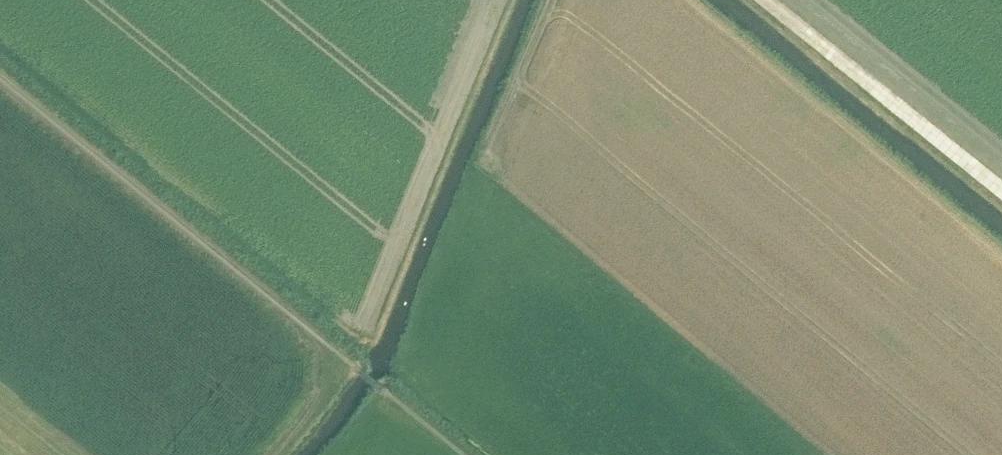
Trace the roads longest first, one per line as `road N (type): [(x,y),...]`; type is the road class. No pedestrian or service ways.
road 1 (track): [(1001,163),(804,0)]

